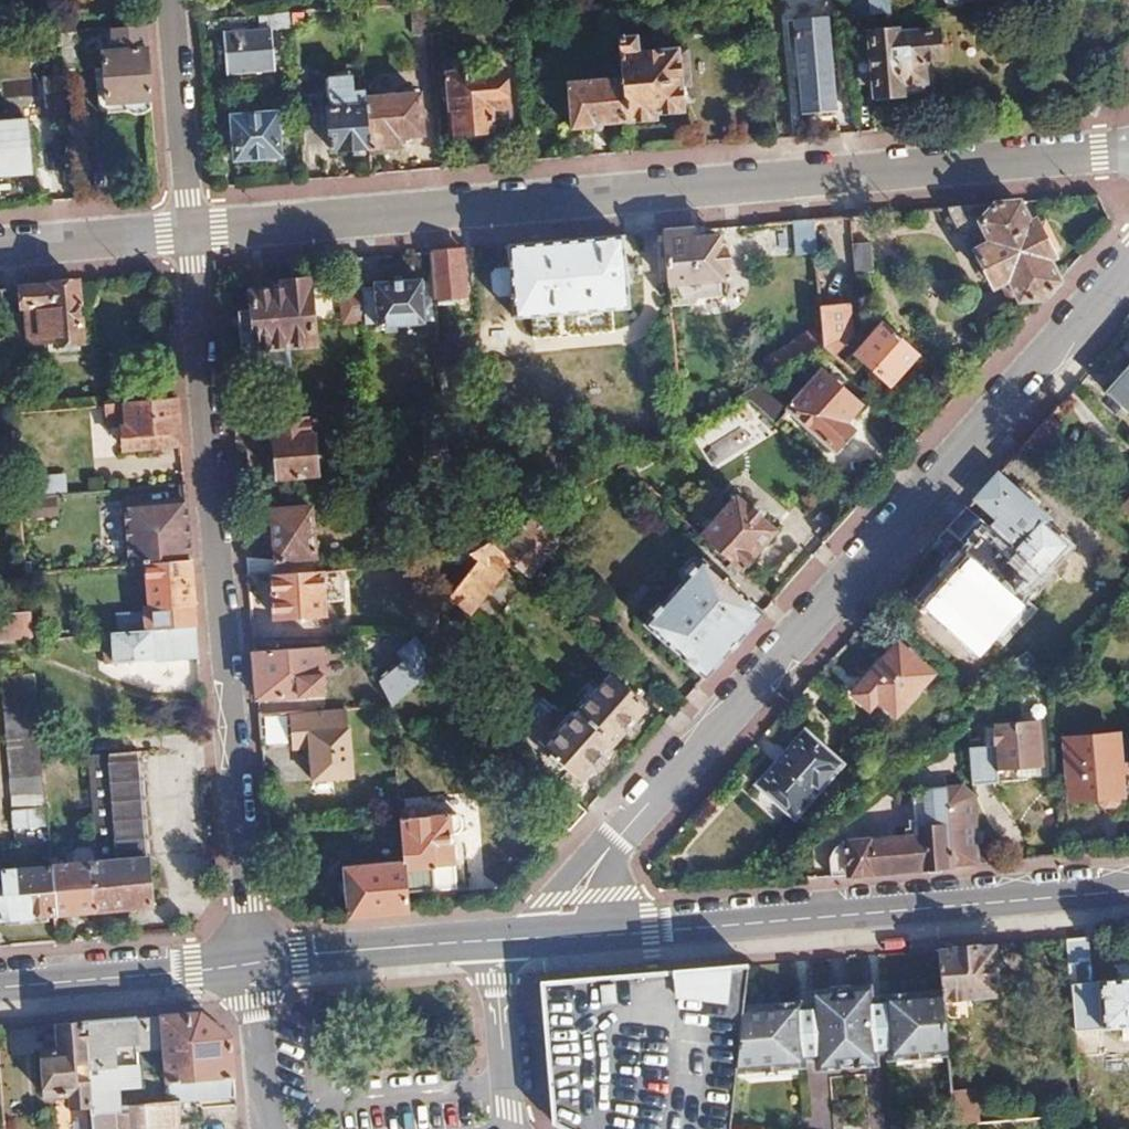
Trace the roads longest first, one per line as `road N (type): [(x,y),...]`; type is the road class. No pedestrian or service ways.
road 1 (residential): [(191,234),(1128,157)]
road 2 (residential): [(564,939),(575,900),(613,845),(1128,260)]
road 3 (residential): [(191,234),(248,964)]
road 4 (tertiary): [(564,939),(1128,890)]
road 5 (tertiary): [(0,987),(248,964)]
road 6 (tertiary): [(248,964),(496,943)]
road 7 (residential): [(171,0),(191,234)]
road 8 (residential): [(0,250),(191,234)]
road 9 (residential): [(509,1128),(496,943)]
road 10 (residential): [(248,964),(270,1128)]

